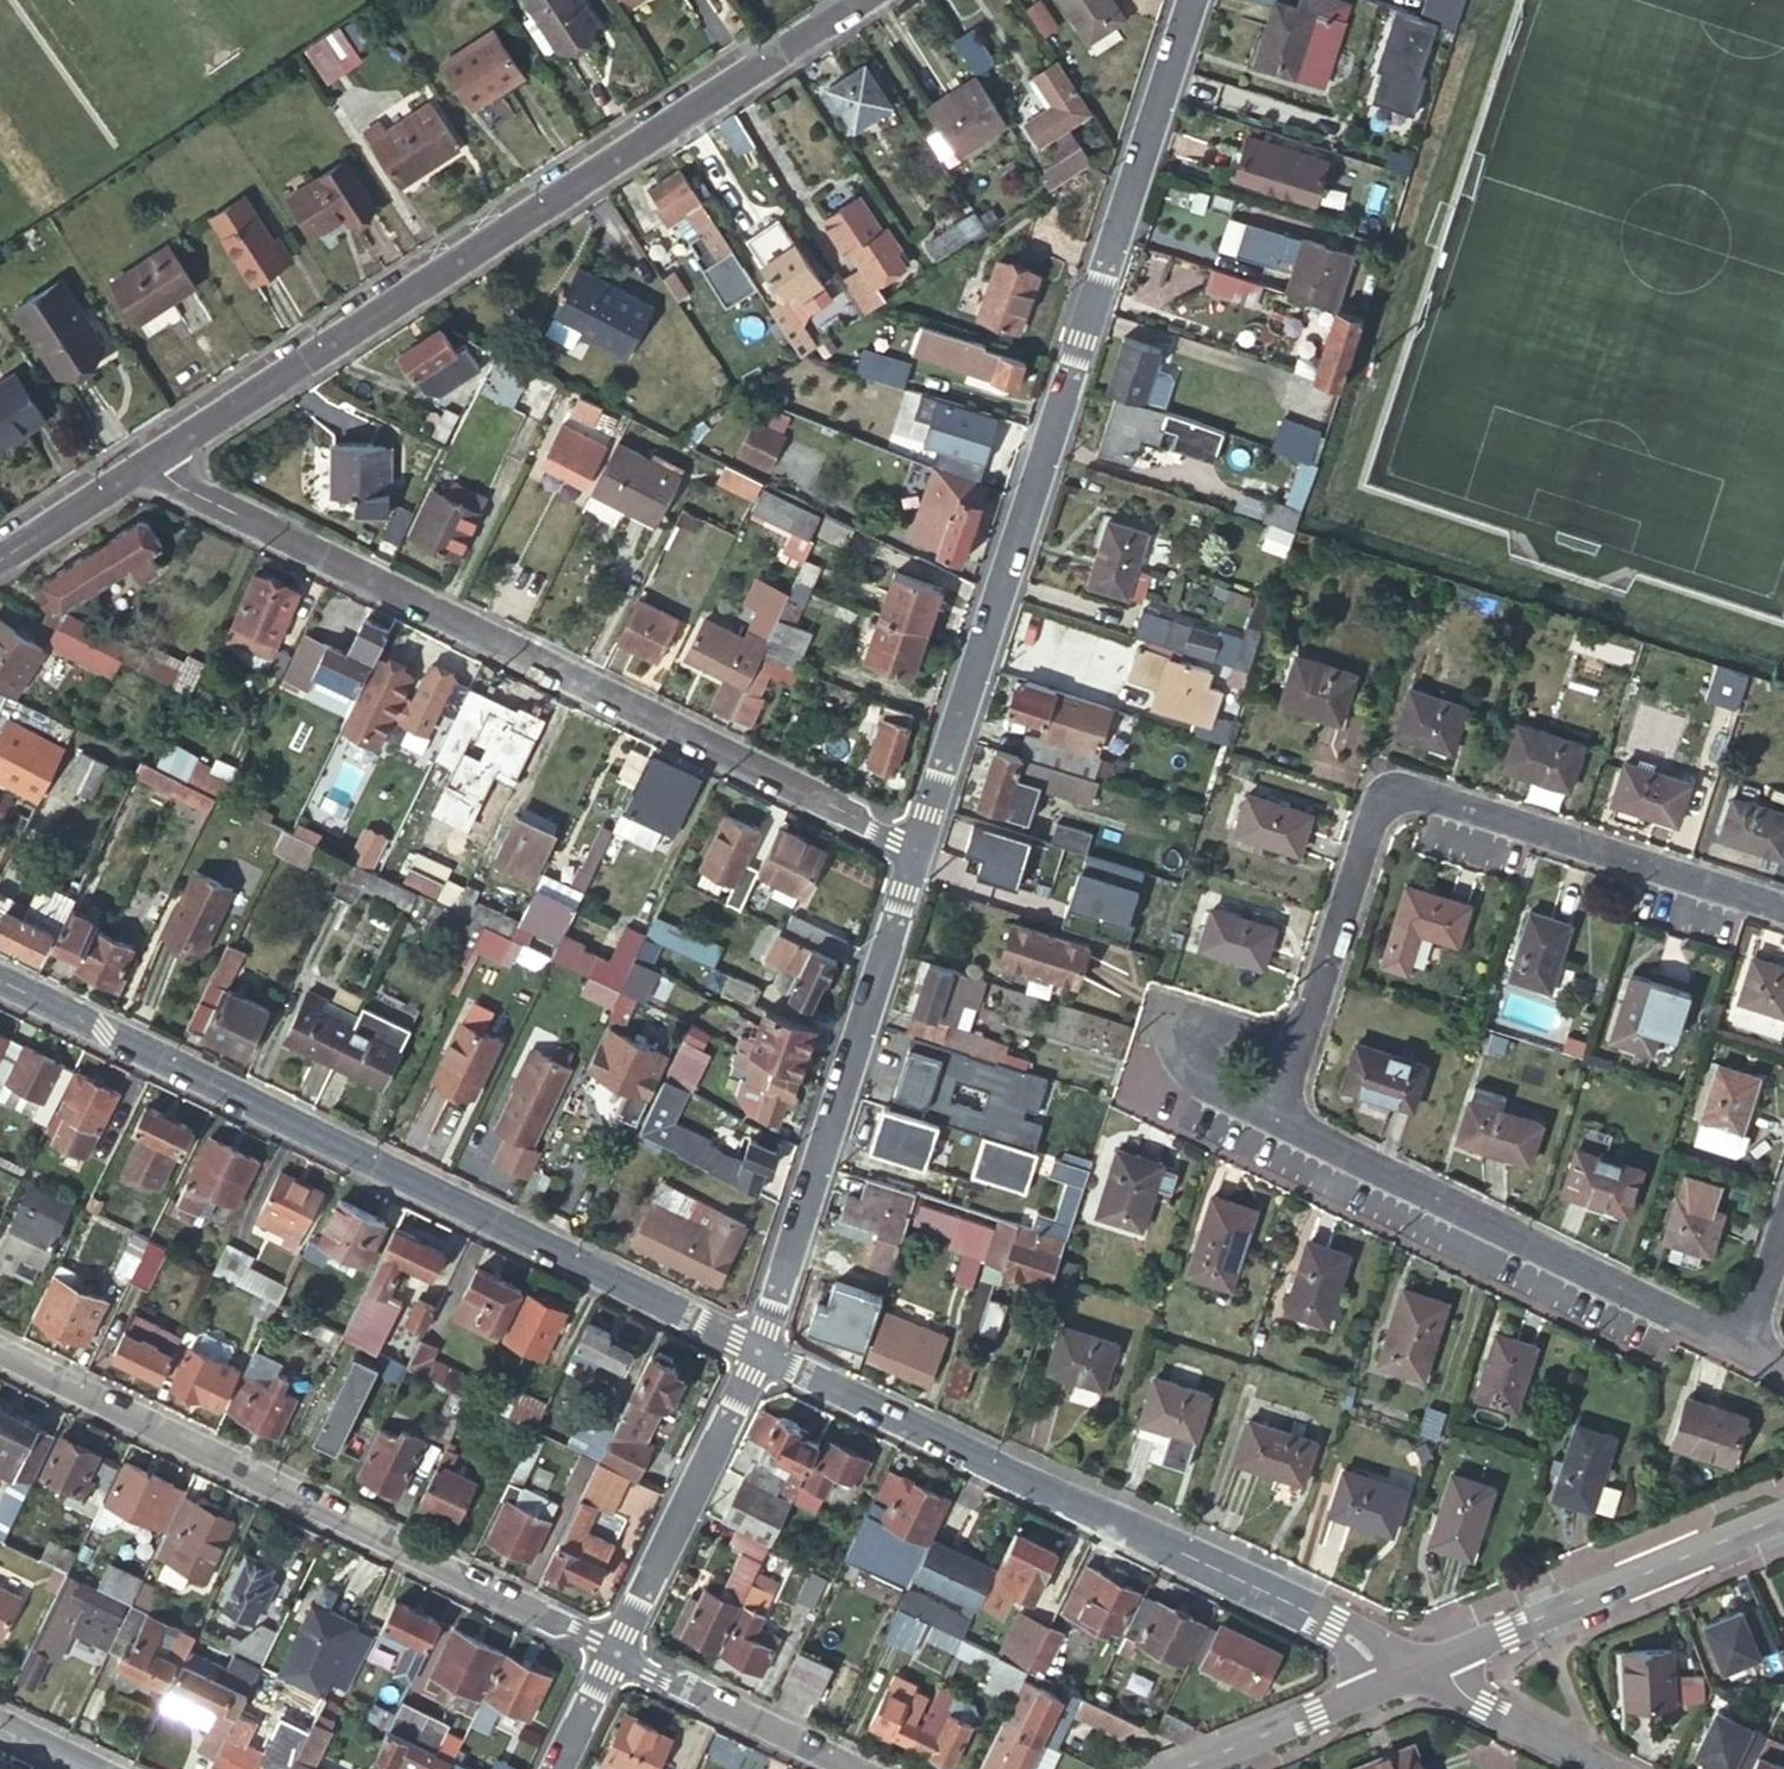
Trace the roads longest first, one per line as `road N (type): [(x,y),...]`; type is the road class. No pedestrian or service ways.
road 1 (residential): [(917,844),(1189,0)]
road 2 (residential): [(154,460),(175,483),(917,844)]
road 3 (residential): [(867,0),(154,460)]
road 4 (residential): [(749,1353),(0,984)]
road 5 (residential): [(1388,1683),(1335,1627),(1183,1553),(1038,1495),(749,1353)]
road 6 (residential): [(1300,1049),(1386,794),(1421,792),(1783,909)]
road 7 (residential): [(607,1651),(0,1355)]
road 8 (residential): [(749,1353),(917,844)]
road 9 (residential): [(1745,1340),(1276,1119)]
road 10 (tertiary): [(1443,1660),(1783,1516)]
road 11 (residential): [(607,1651),(749,1353)]
road 12 (residential): [(859,1768),(607,1651)]
road 13 (residential): [(1276,1119),(1209,1083),(1188,1054),(1201,1018),(1300,1049)]
road 14 (tertiary): [(1183,1768),(1388,1683)]
road 15 (residential): [(1605,1768),(1482,1707),(1443,1660)]
road 16 (residential): [(154,460),(0,559)]
road 17 (residential): [(552,1768),(607,1651)]
road 18 (residential): [(1783,1222),(1745,1340)]

